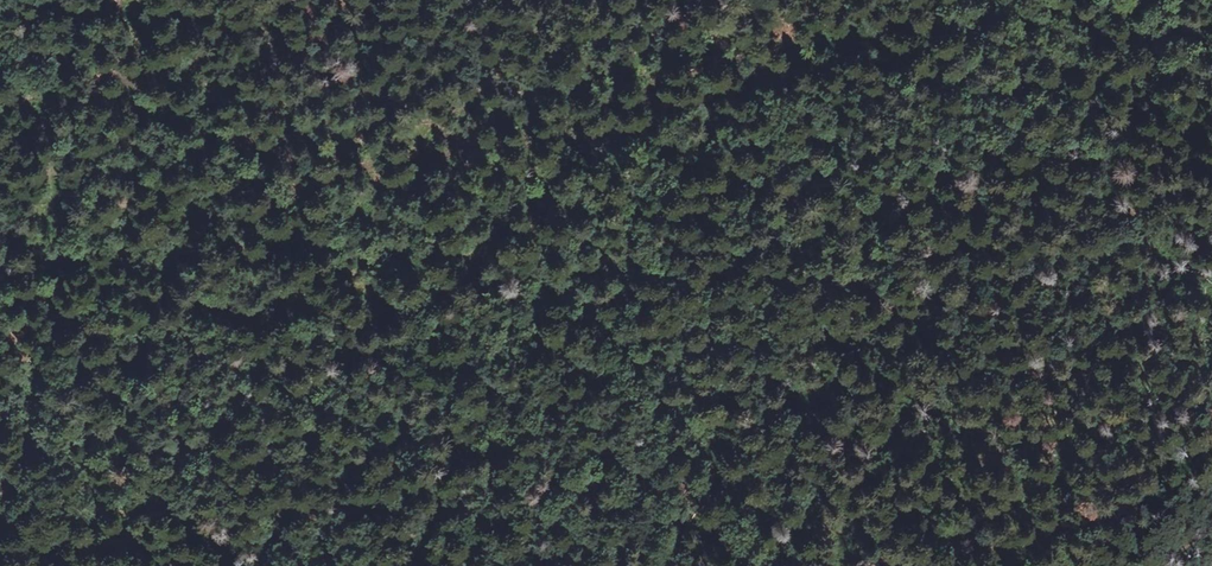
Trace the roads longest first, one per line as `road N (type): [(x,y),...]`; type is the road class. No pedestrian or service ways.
road 1 (track): [(0,515),(24,464),(40,357),(45,296),(38,137),(99,0)]

